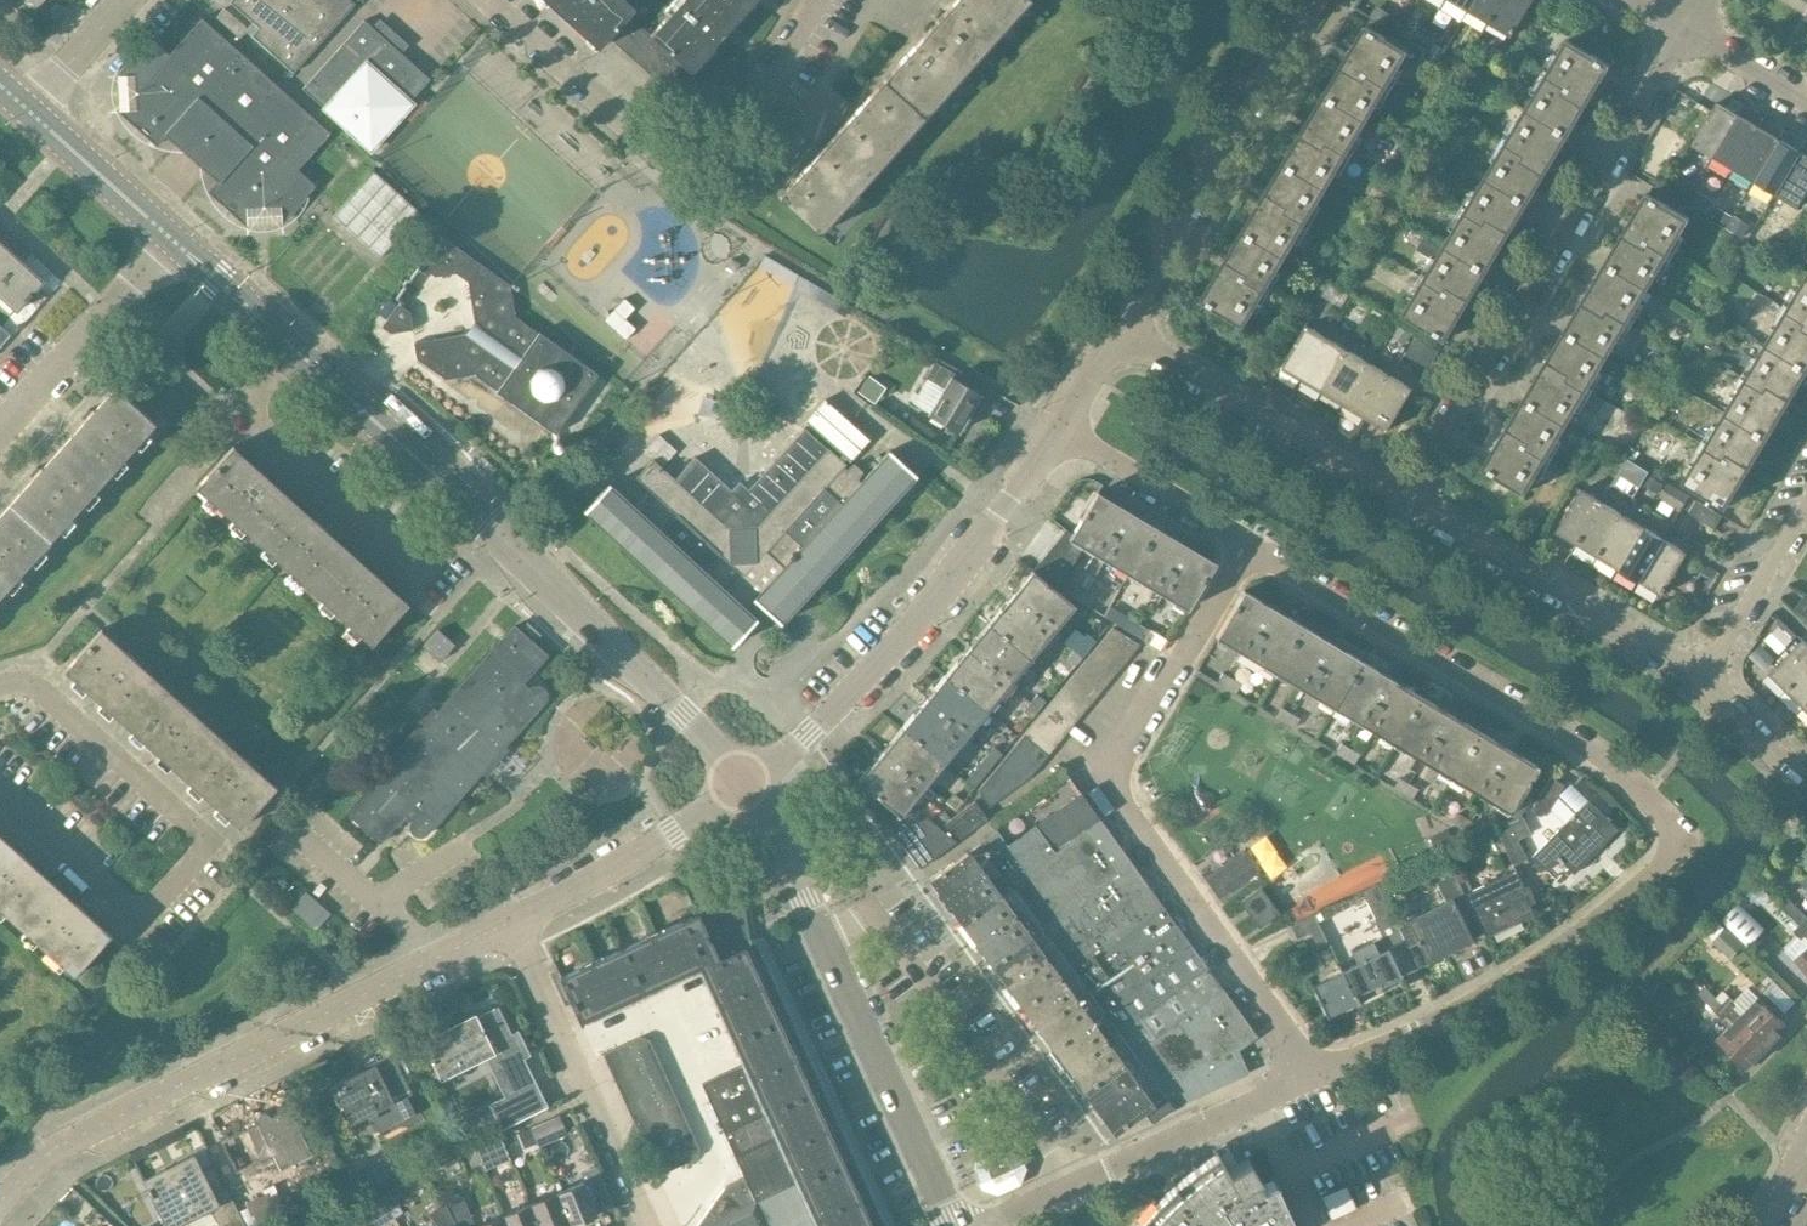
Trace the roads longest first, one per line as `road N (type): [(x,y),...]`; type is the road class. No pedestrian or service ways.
road 1 (residential): [(1312,1074),(1580,932),(1687,836),(1648,793),(1543,717),(1245,551)]
road 2 (residential): [(1312,1074),(1098,784),(1245,551)]
road 3 (residential): [(0,1208),(94,1125),(508,922)]
road 4 (residential): [(1410,495),(1687,27)]
road 5 (unclassified): [(955,1225),(747,781)]
road 6 (residential): [(747,781),(882,661),(1061,430)]
road 7 (residential): [(816,0),(774,71),(705,149),(684,159),(656,152),(486,0)]
road 8 (residential): [(478,517),(417,574),(261,430),(254,401),(281,336)]
road 9 (residential): [(1116,330),(1312,0)]
road 10 (unclassified): [(747,781),(478,517)]
road 11 (residential): [(0,689),(26,680),(207,842),(141,918)]
road 12 (residential): [(991,1225),(1312,1074)]
road 13 (residential): [(1705,679),(1410,495)]
road 14 (residential): [(1410,495),(1116,330)]
road 15 (residential): [(649,1225),(508,922)]
road 16 (residential): [(508,922),(674,834),(747,781)]
road 17 (unclassified): [(478,517),(281,336)]
road 18 (residential): [(0,433),(171,239)]
road 19 (residential): [(1245,551),(1061,430)]
road 20 (residential): [(1806,504),(1705,679)]
road 21 (unclassified): [(171,239),(23,109)]
road 22 (residential): [(141,918),(0,790)]
road 23 (unclassified): [(281,336),(171,239)]
road 24 (residential): [(23,109),(121,0)]
road 25 (residential): [(1802,785),(1705,679)]
road 26 (residential): [(1806,99),(1687,27)]

